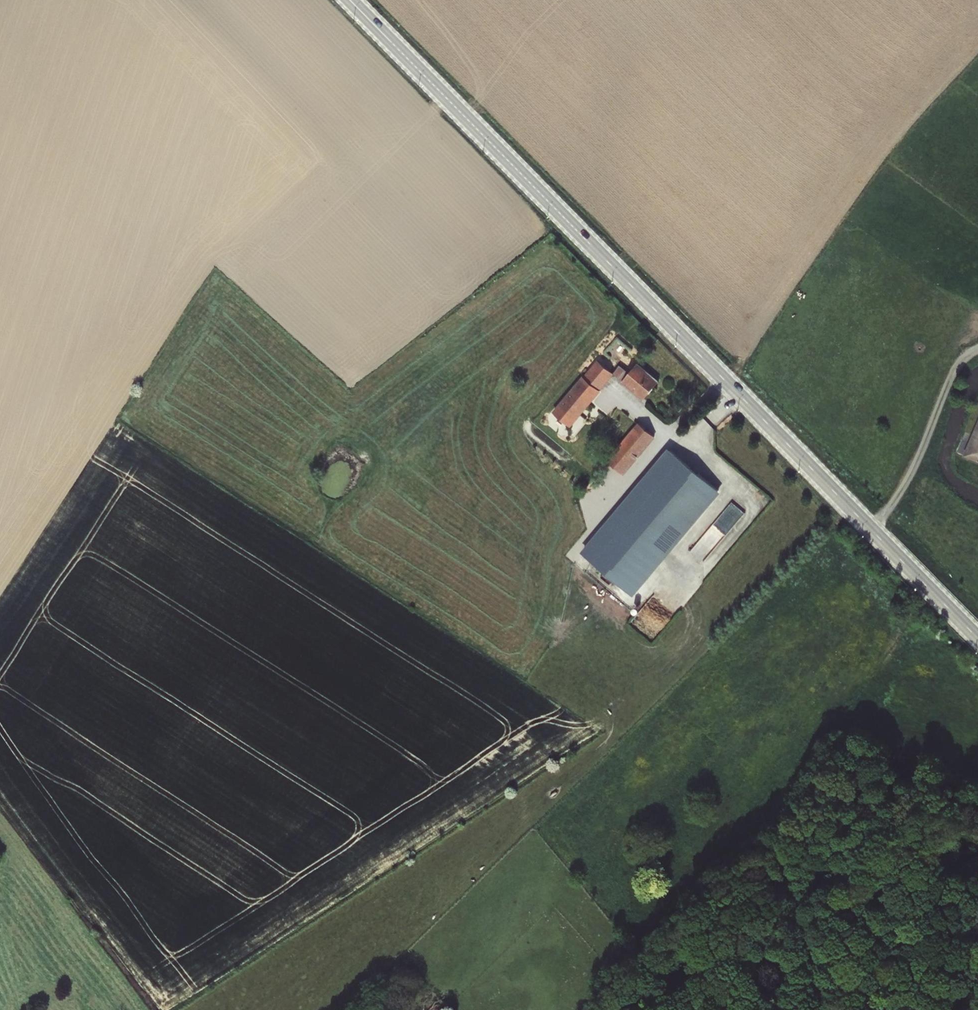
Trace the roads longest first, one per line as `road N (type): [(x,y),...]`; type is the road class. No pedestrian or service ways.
road 1 (secondary): [(977,639),(350,0)]

